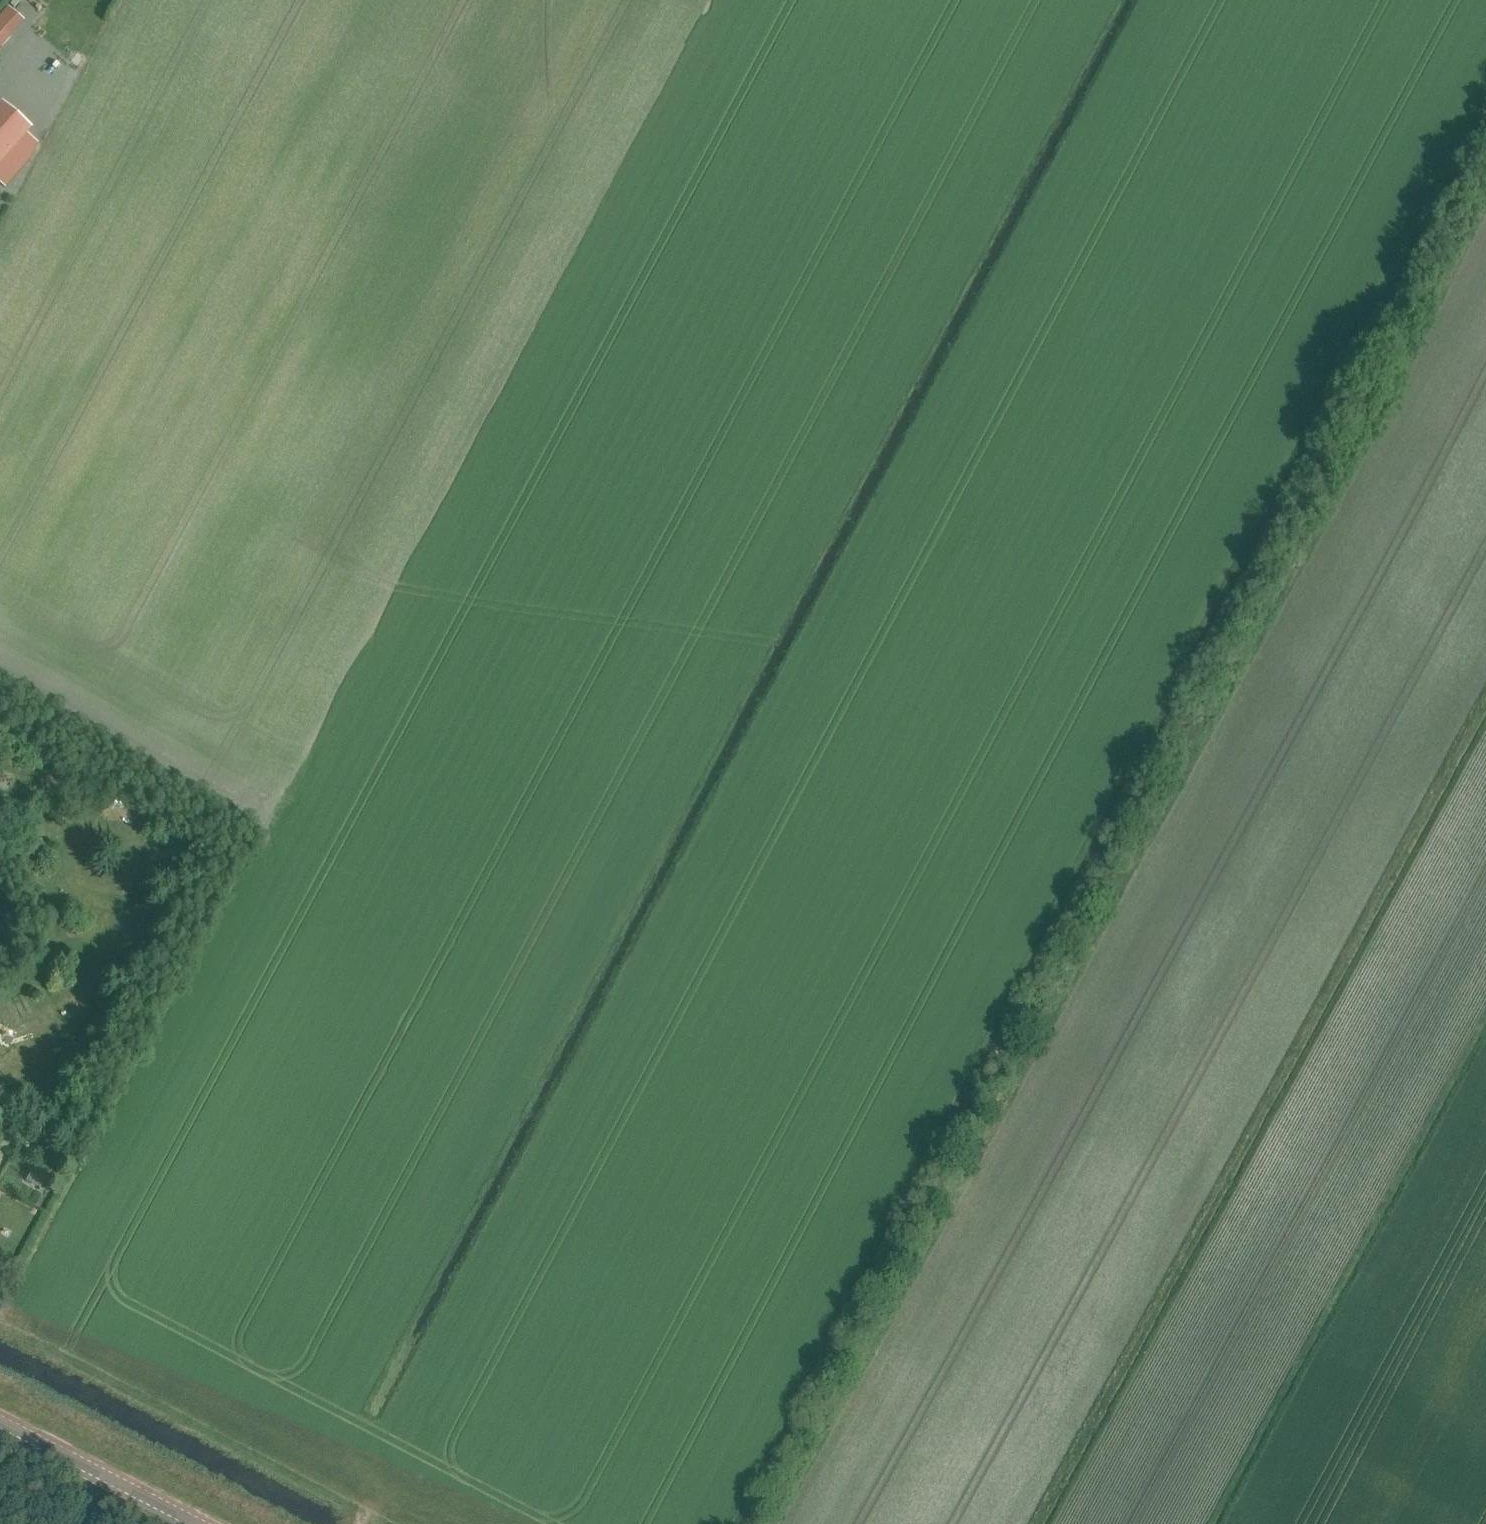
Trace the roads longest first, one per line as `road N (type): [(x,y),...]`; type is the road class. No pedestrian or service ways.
road 1 (unclassified): [(197,1523),(0,1422)]

